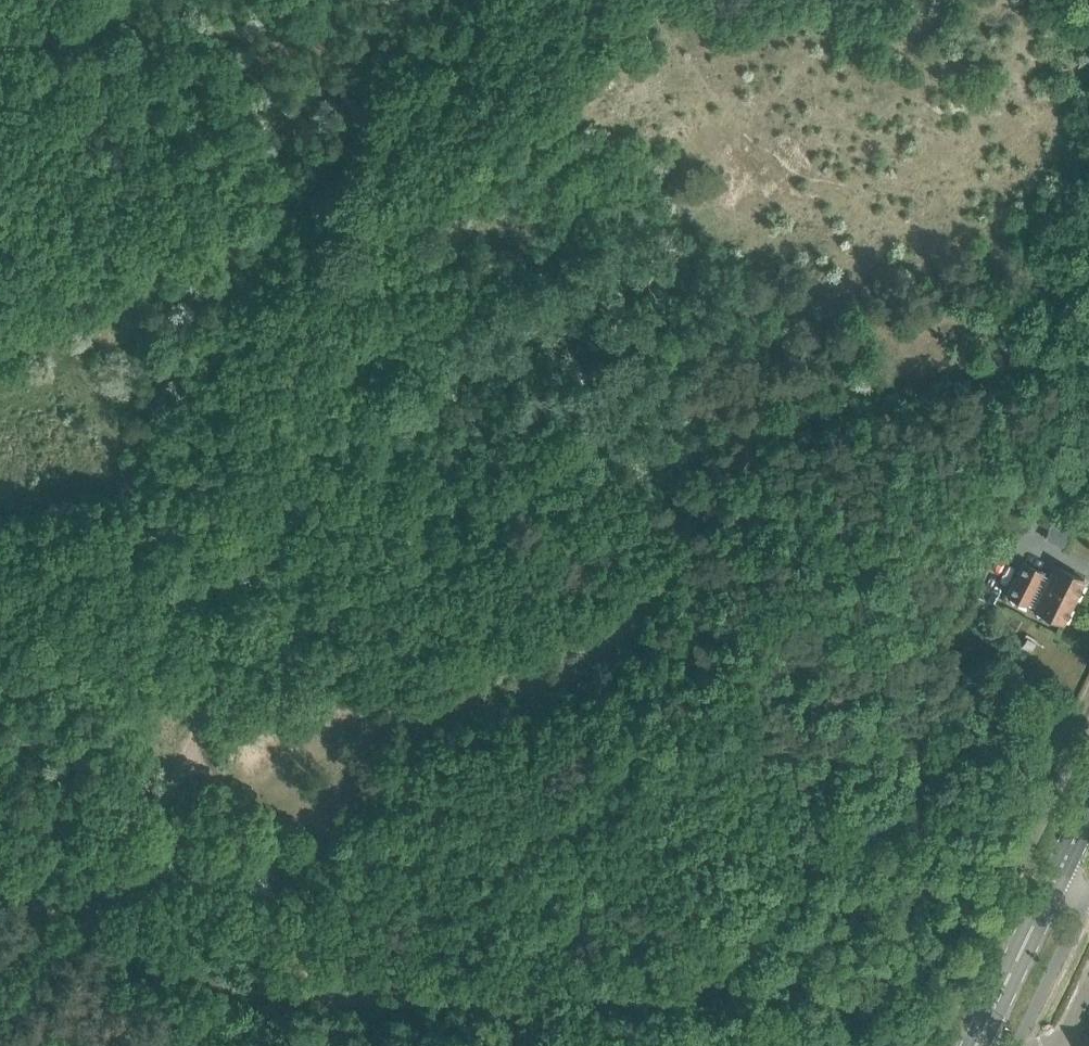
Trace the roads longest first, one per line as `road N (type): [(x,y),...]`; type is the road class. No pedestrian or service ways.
road 1 (secondary): [(980,1039),(1057,880)]
road 2 (residential): [(1088,987),(1064,1044),(980,1039)]

